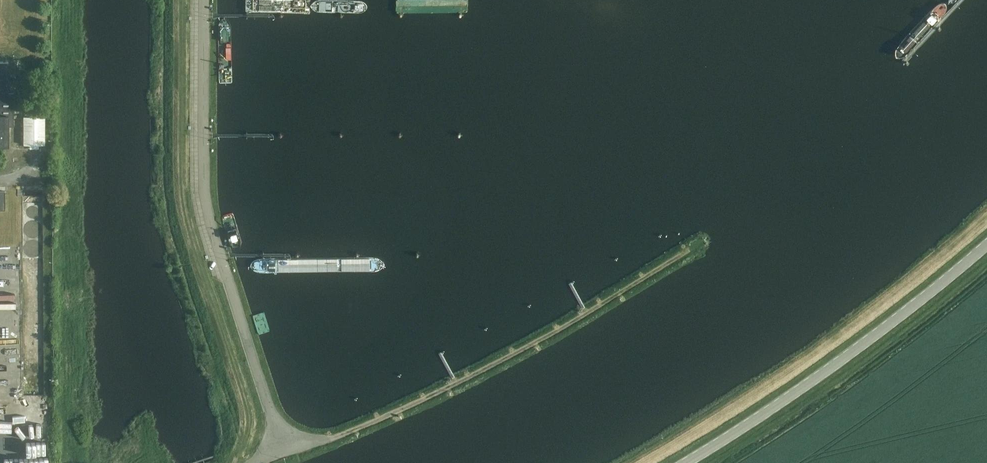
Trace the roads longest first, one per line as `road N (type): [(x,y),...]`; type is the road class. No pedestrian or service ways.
road 1 (unclassified): [(285,455),(205,198),(205,0)]
road 2 (track): [(698,244),(521,350),(331,439)]
road 3 (tertiary): [(986,243),(849,356),(685,462)]

